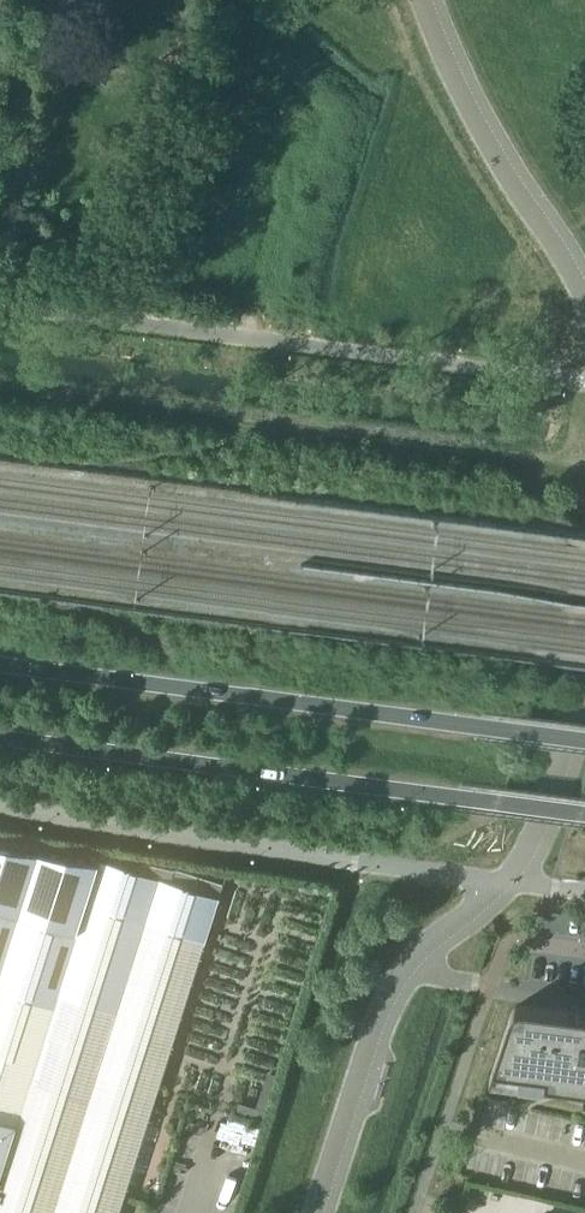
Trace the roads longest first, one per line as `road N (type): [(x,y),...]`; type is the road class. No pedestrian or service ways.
road 1 (secondary): [(584,743),(0,665)]
road 2 (secondary): [(0,738),(584,816)]
road 3 (unclassified): [(569,382),(0,307)]

